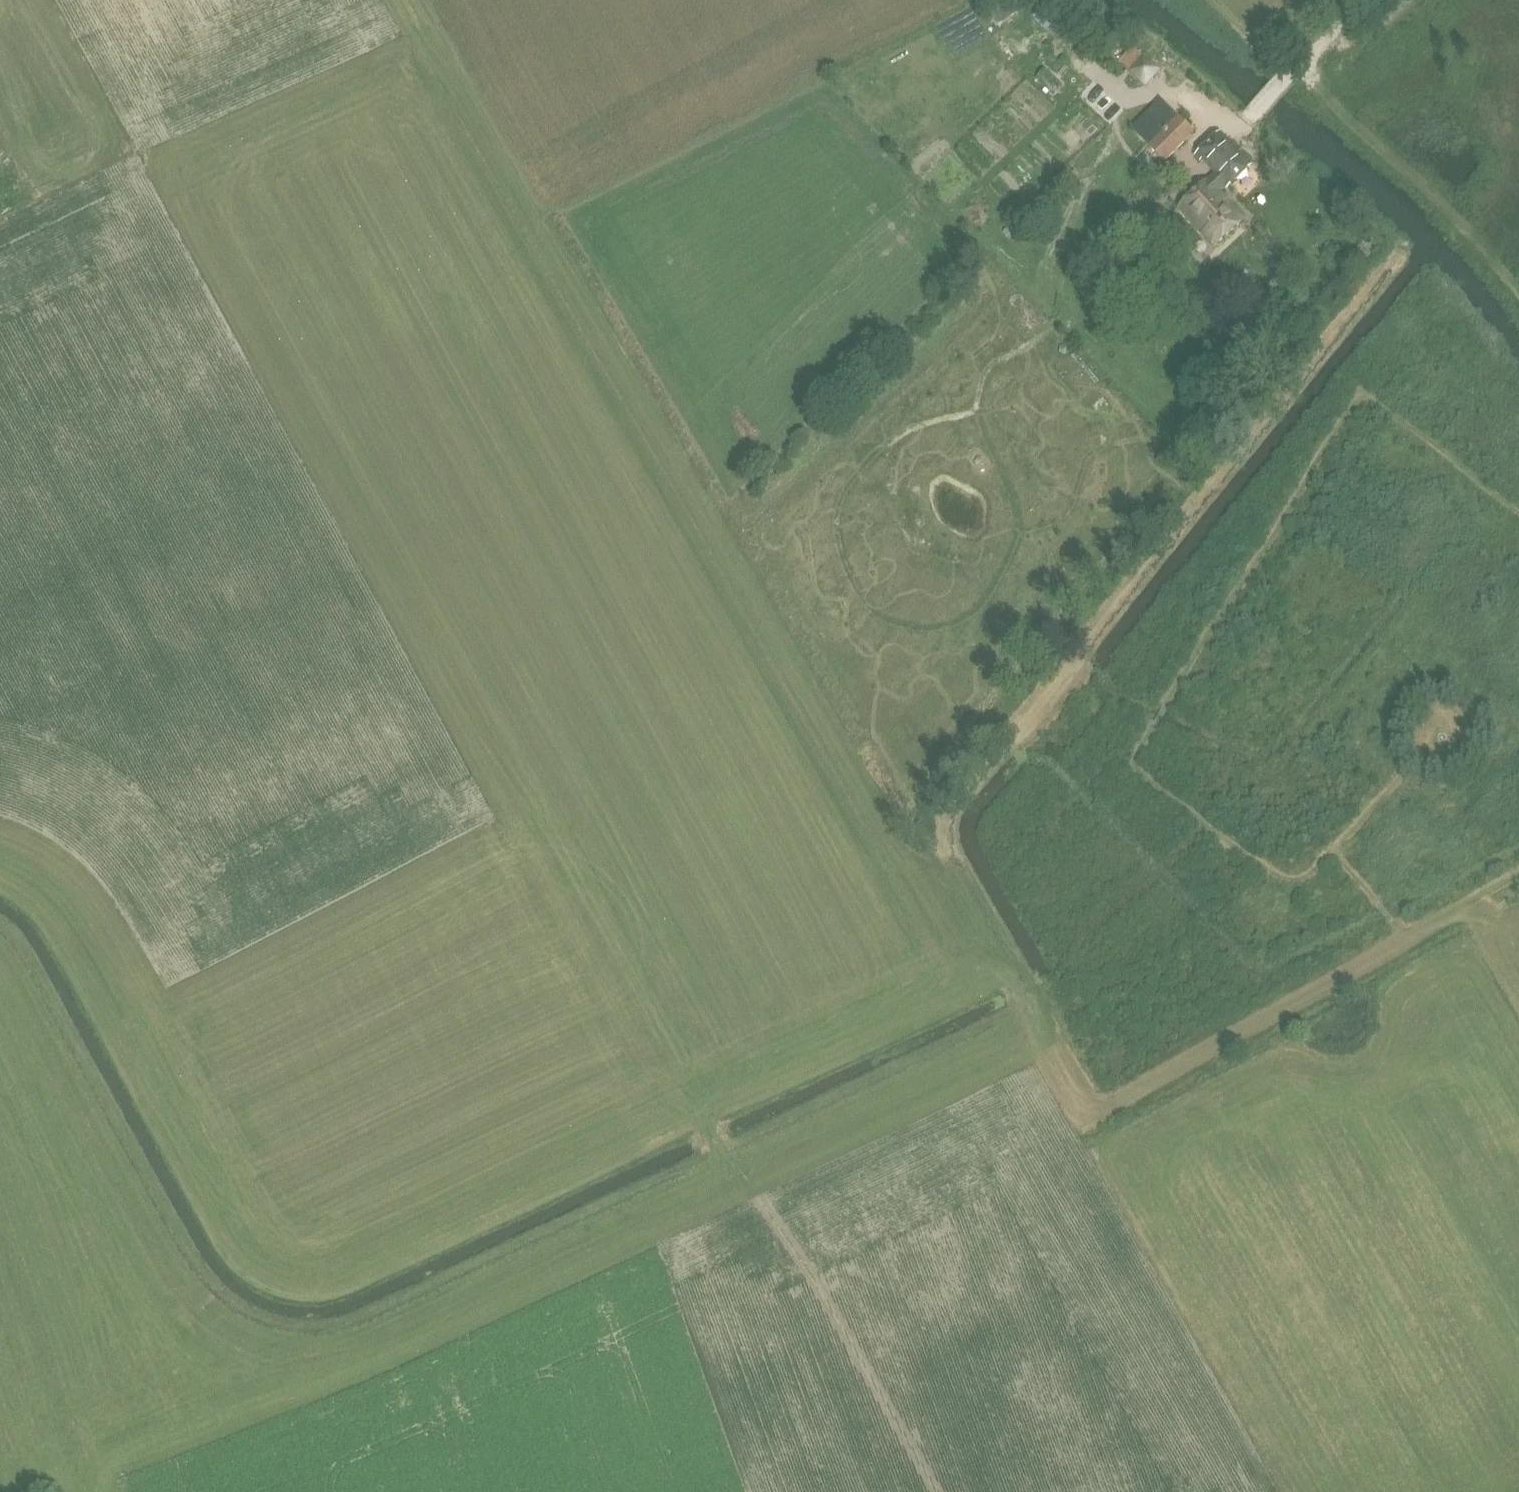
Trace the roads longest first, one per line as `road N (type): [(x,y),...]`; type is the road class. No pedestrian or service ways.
road 1 (track): [(1365,0),(1238,134),(1167,74)]

